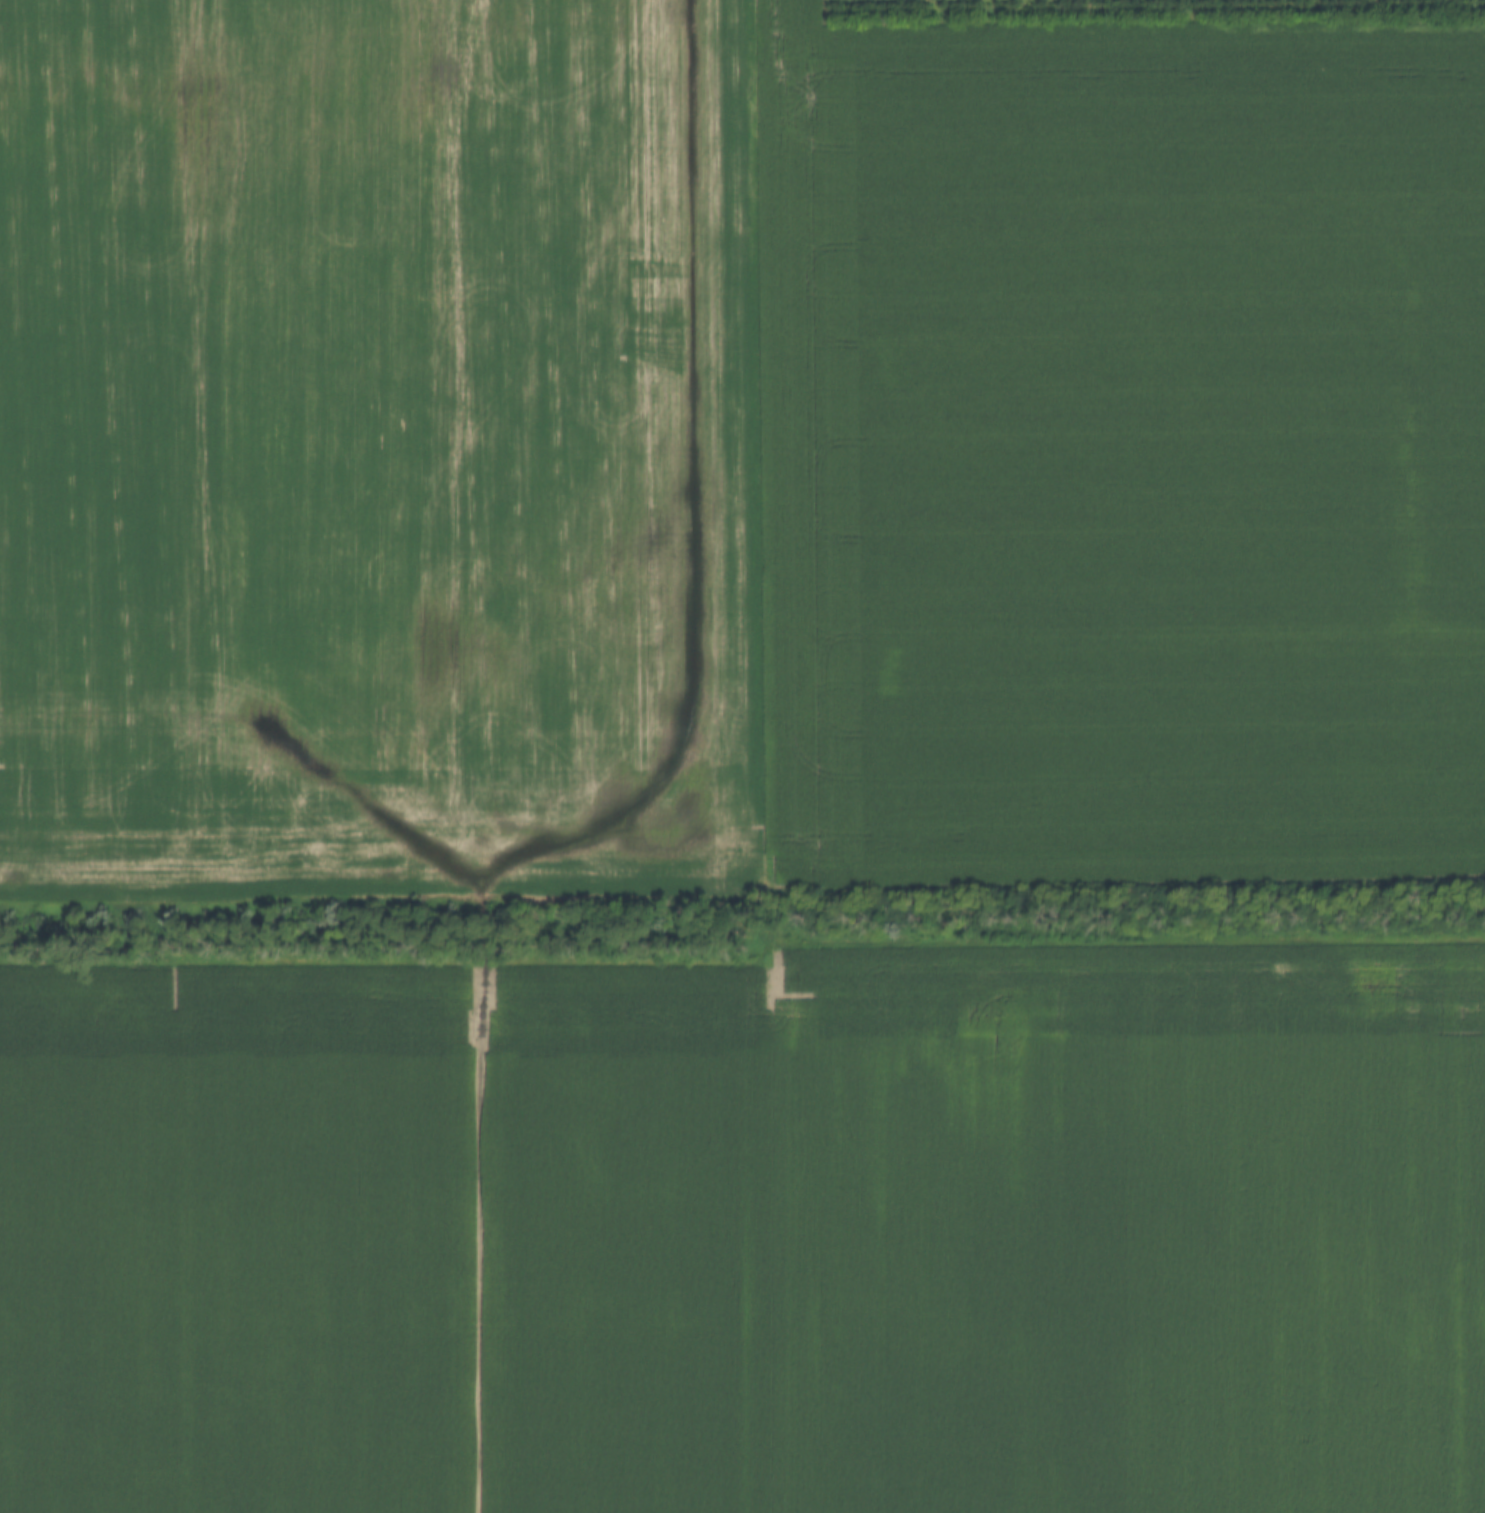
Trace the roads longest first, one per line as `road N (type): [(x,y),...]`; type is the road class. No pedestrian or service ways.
road 1 (track): [(340,918),(0,912)]

